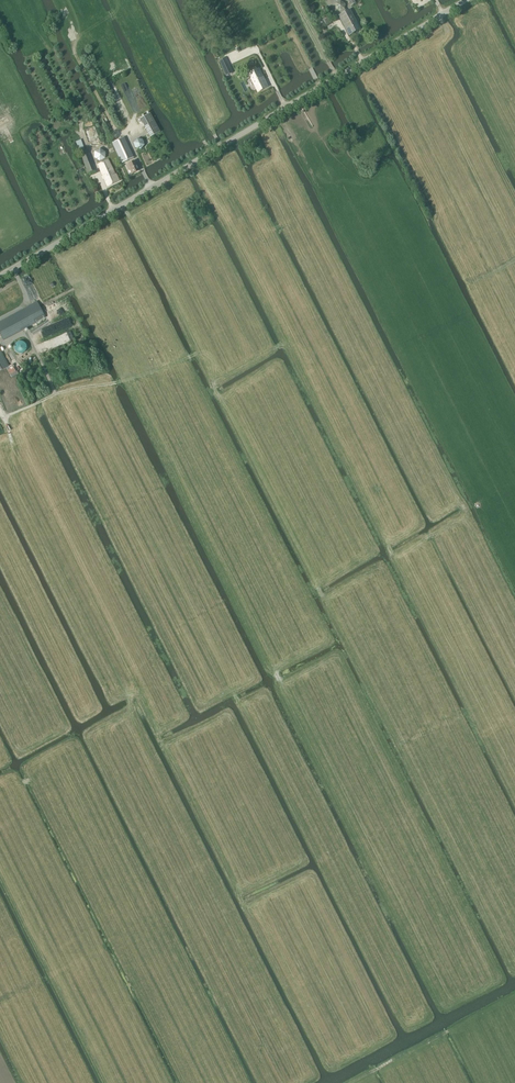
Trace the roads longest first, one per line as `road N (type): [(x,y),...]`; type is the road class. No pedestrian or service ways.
road 1 (unclassified): [(0,275),(466,0)]
road 2 (track): [(351,1082),(482,1013)]

